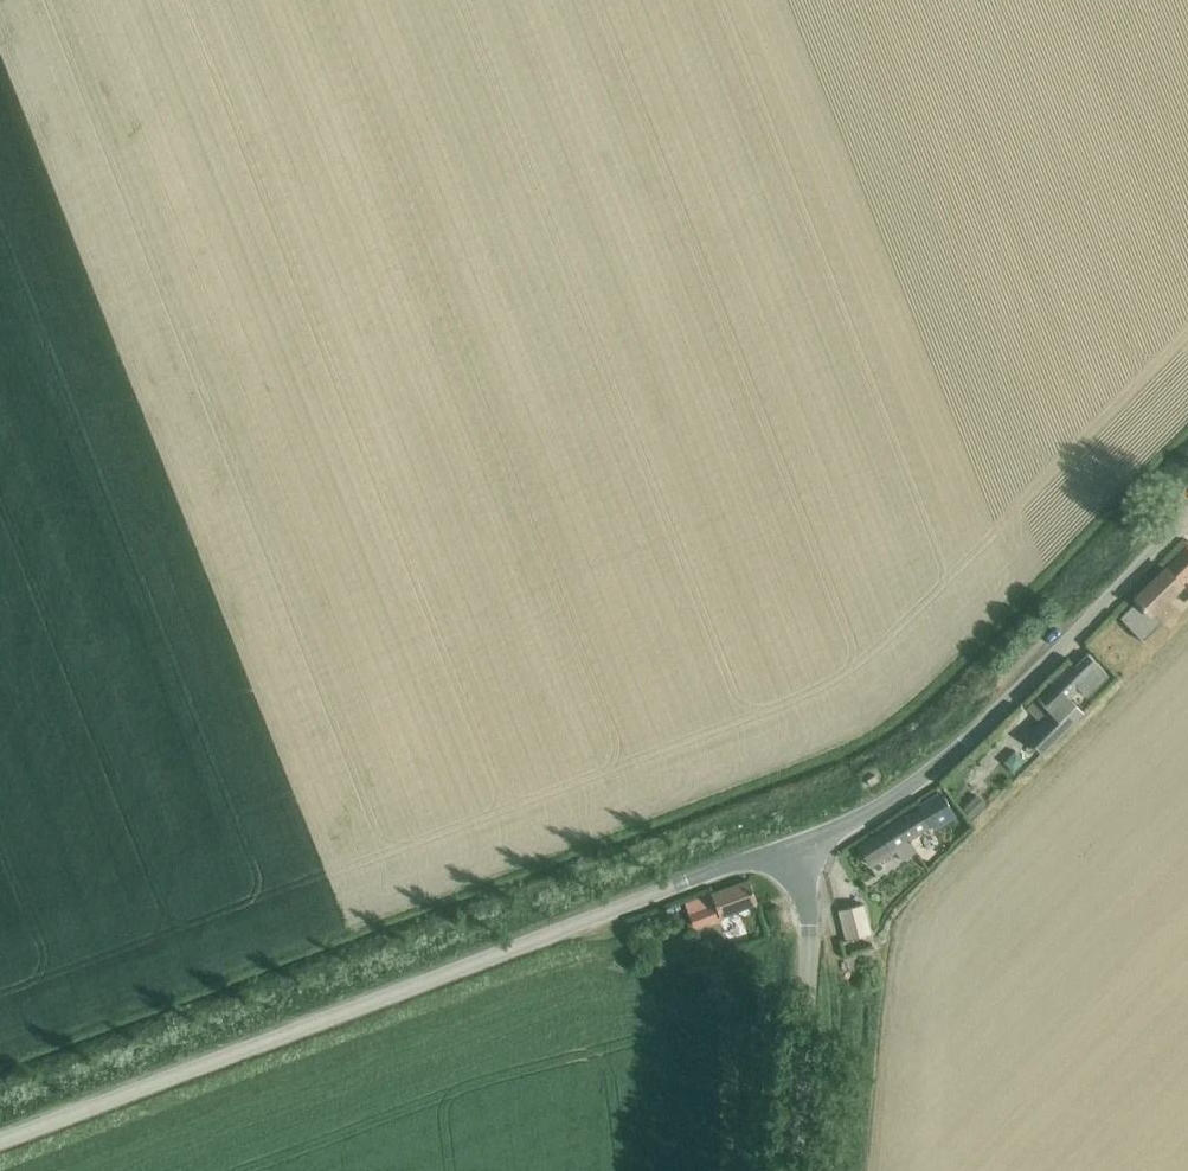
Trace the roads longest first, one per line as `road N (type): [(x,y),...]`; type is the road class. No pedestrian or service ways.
road 1 (unclassified): [(0,1140),(794,849)]
road 2 (unclassified): [(794,849),(882,808),(966,742),(1187,518)]
road 3 (unclassified): [(792,1170),(806,948),(806,895),(794,849)]

